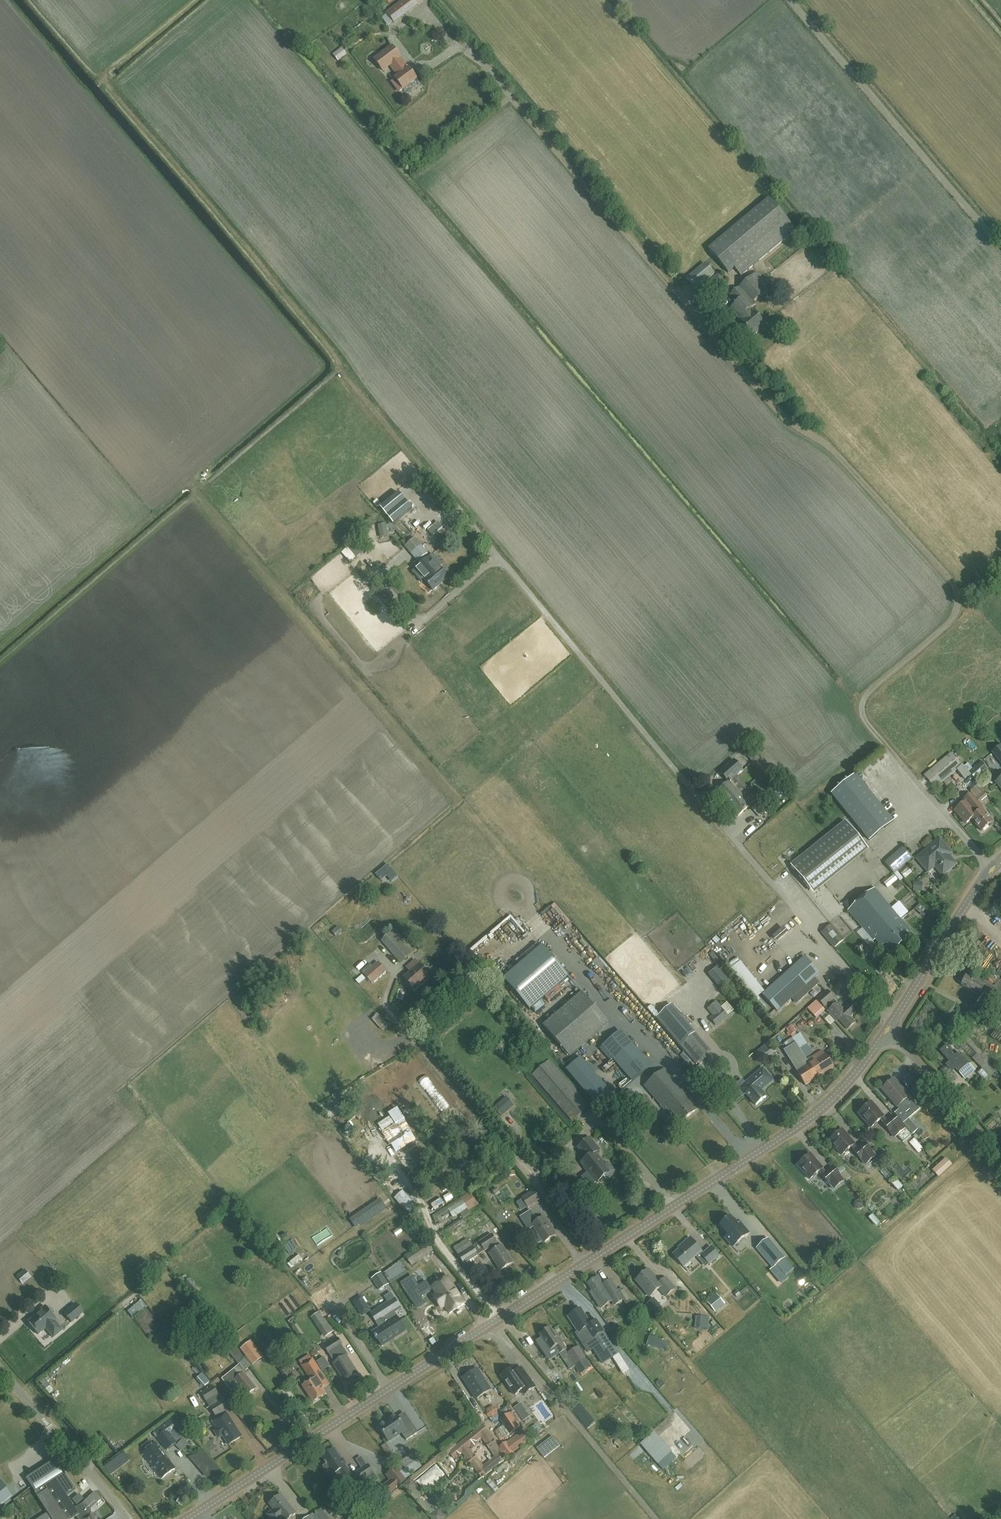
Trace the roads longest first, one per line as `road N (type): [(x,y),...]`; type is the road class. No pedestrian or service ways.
road 1 (unclassified): [(992,868),(863,713),(867,694),(952,619),(952,581),(828,445),(773,405),(512,98)]
road 2 (tertiary): [(187,1518),(820,1110),(888,1028)]
road 3 (unclassified): [(1000,245),(790,0)]
road 4 (unclassified): [(129,1518),(0,1368)]
road 5 (tertiary): [(888,1028),(992,868)]
road 6 (track): [(457,507),(338,367)]
road 7 (unclassified): [(1000,1156),(888,1028)]

